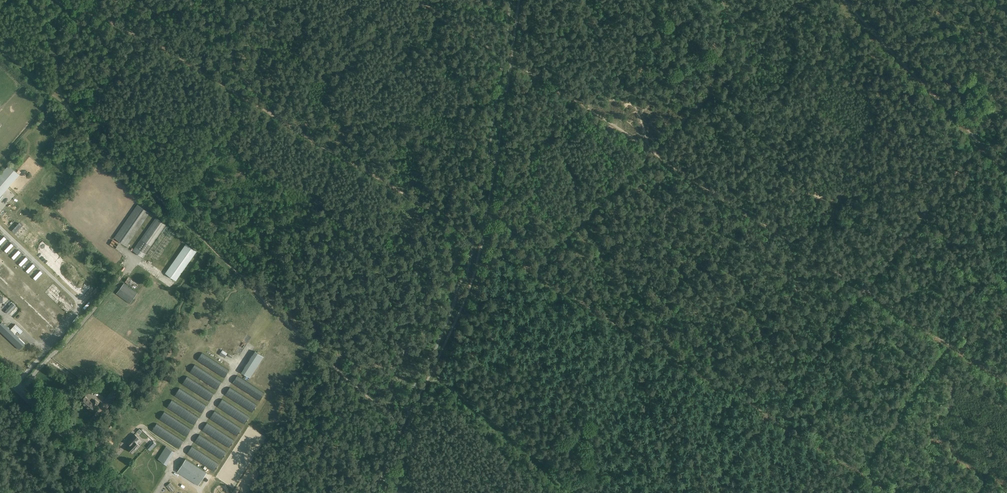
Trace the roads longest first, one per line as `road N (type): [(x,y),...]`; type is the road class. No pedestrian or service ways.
road 1 (track): [(431,373),(576,492)]
road 2 (track): [(511,60),(481,242)]
road 3 (unclassified): [(124,492),(0,372)]
road 4 (track): [(431,373),(373,492)]

